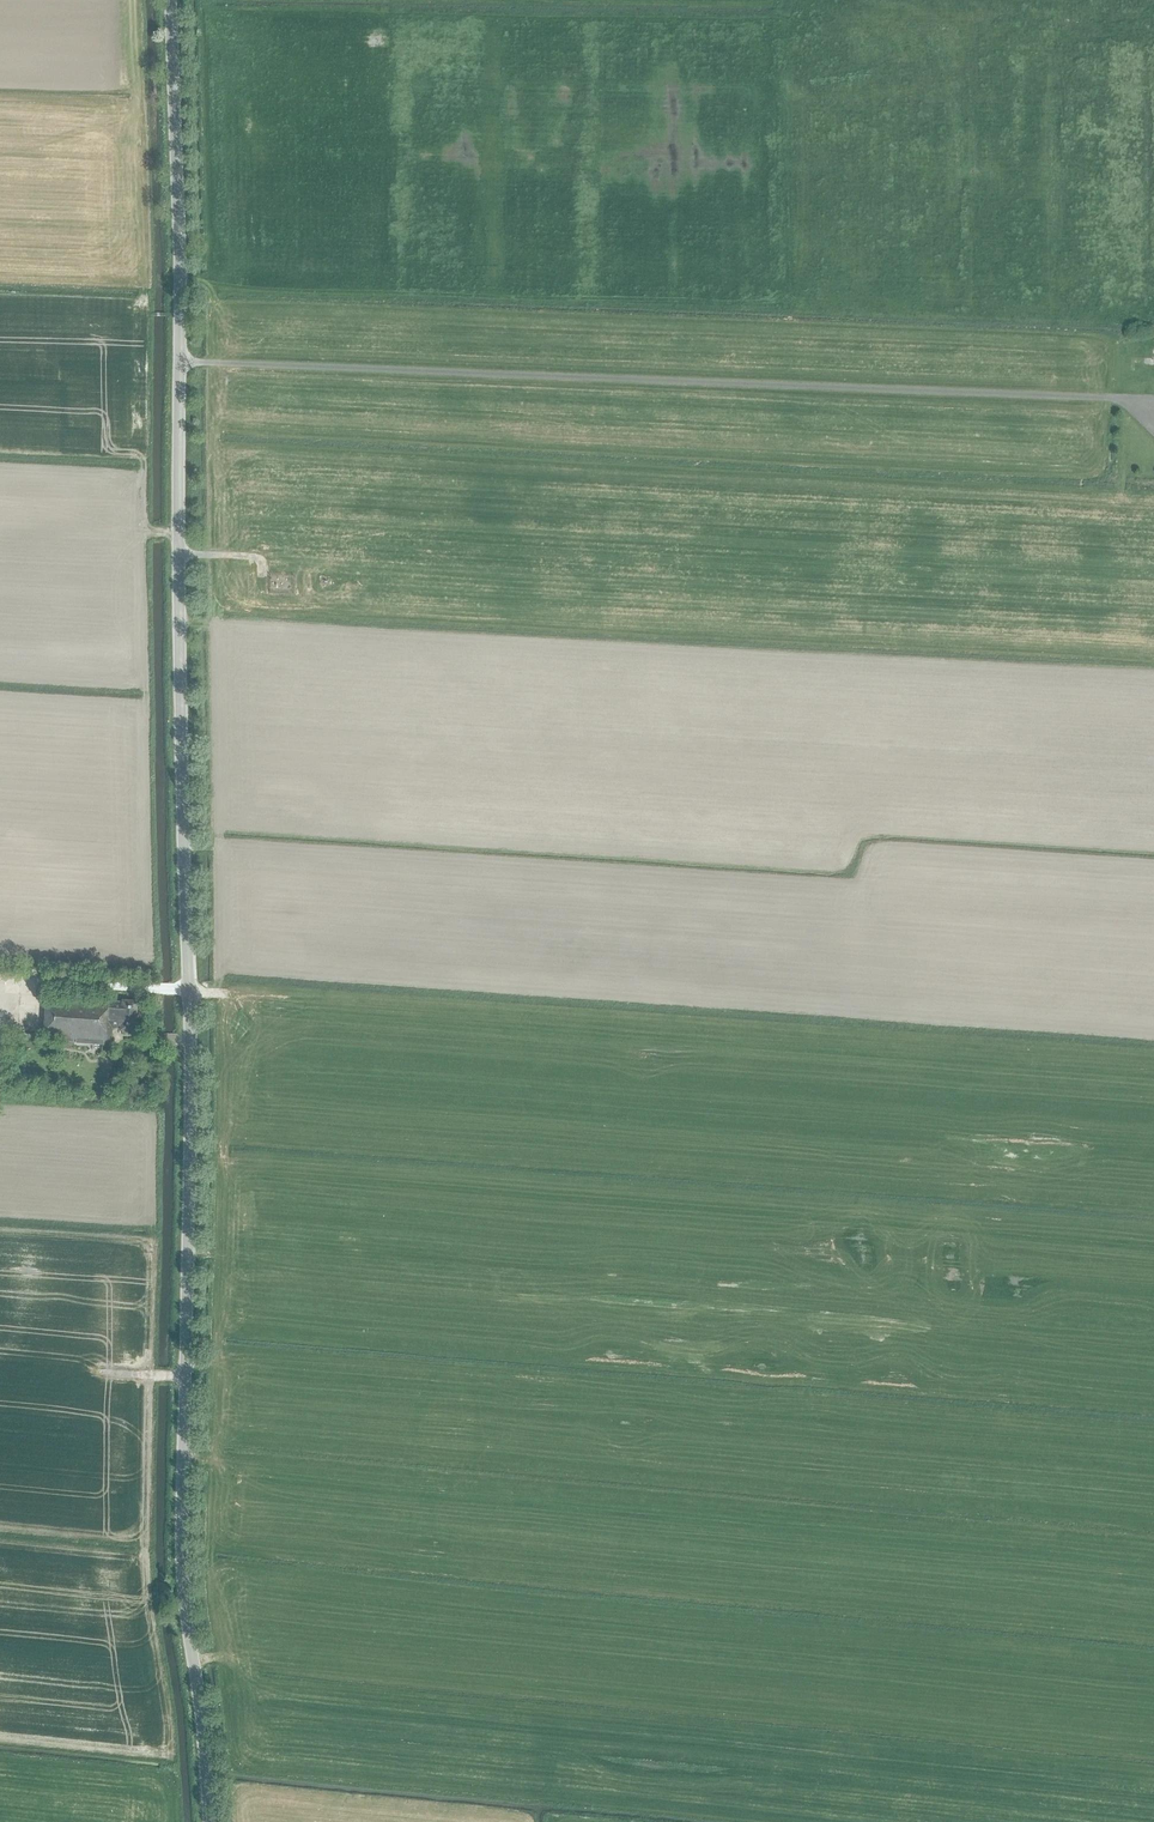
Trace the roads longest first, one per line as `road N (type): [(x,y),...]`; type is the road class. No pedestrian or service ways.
road 1 (tertiary): [(208,1821),(181,1543),(191,1040),(170,0)]

